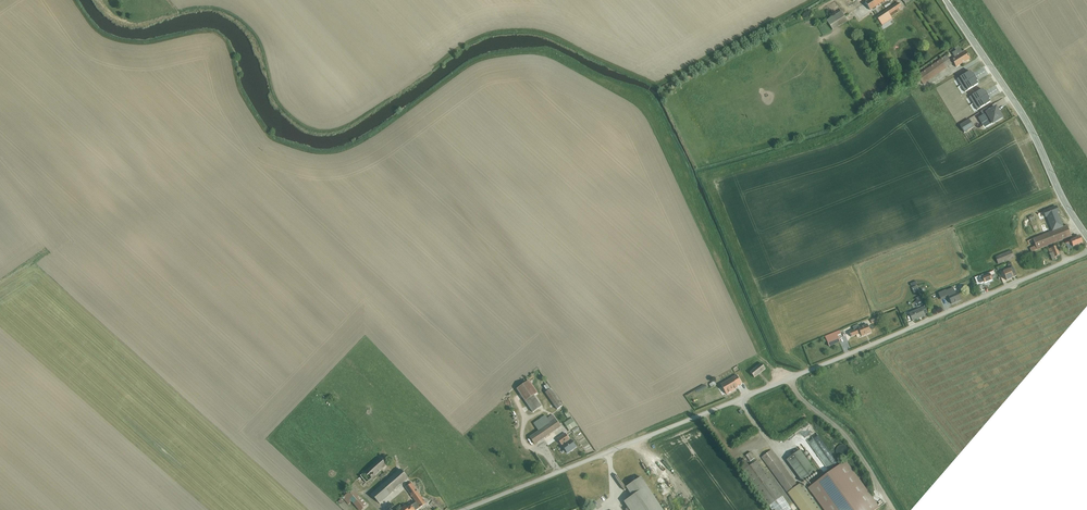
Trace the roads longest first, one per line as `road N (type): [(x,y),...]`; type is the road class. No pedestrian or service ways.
road 1 (unclassified): [(1086,251),(463,509)]
road 2 (secondary): [(1086,236),(1028,124),(945,0)]

